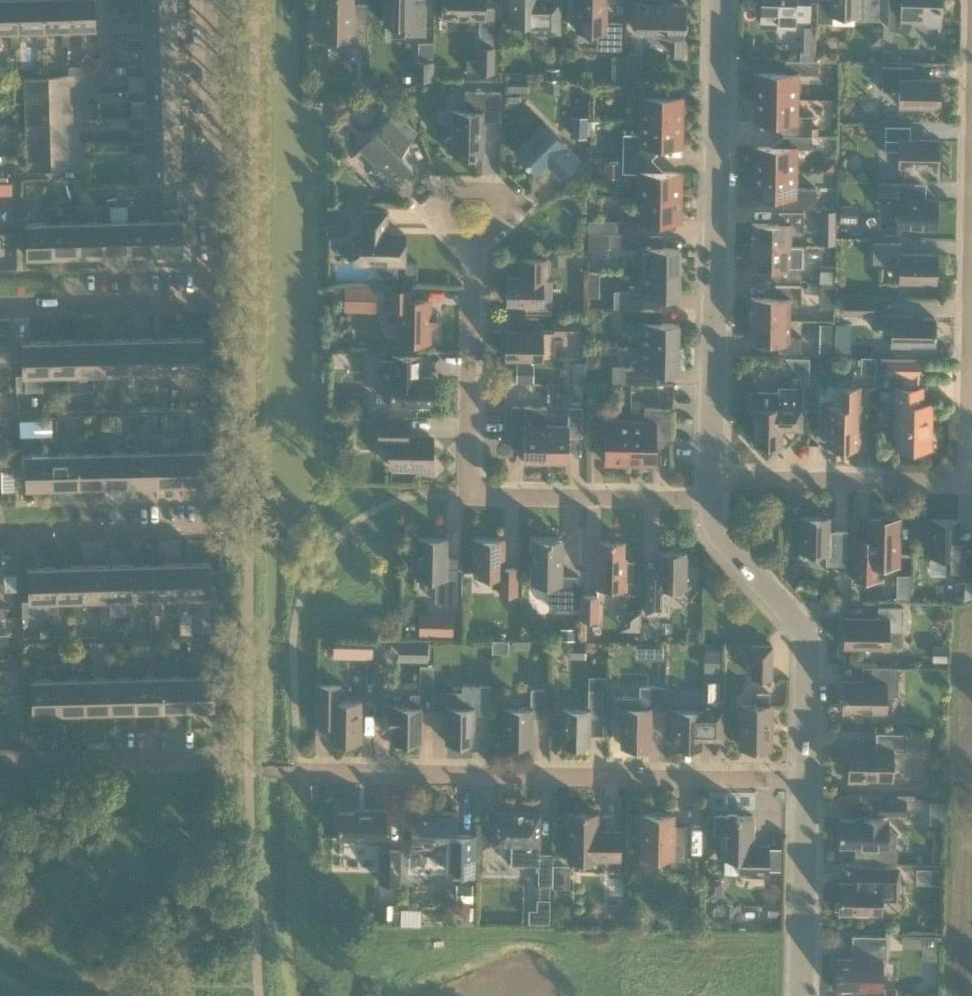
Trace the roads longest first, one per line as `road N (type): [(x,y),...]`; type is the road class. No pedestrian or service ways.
road 1 (residential): [(0,306),(211,303),(203,0)]
road 2 (residential): [(298,771),(808,782)]
road 3 (residential): [(711,503),(469,497),(473,243)]
road 4 (residential): [(713,481),(721,0)]
road 5 (residential): [(808,782),(810,643),(711,531),(711,503)]
road 6 (residential): [(971,485),(713,481)]
road 7 (residential): [(229,766),(0,769)]
road 8 (residential): [(804,995),(808,782)]
road 9 (residential): [(212,534),(0,536)]
road 10 (residential): [(473,243),(502,225),(509,211),(501,191),(447,187),(440,215)]

